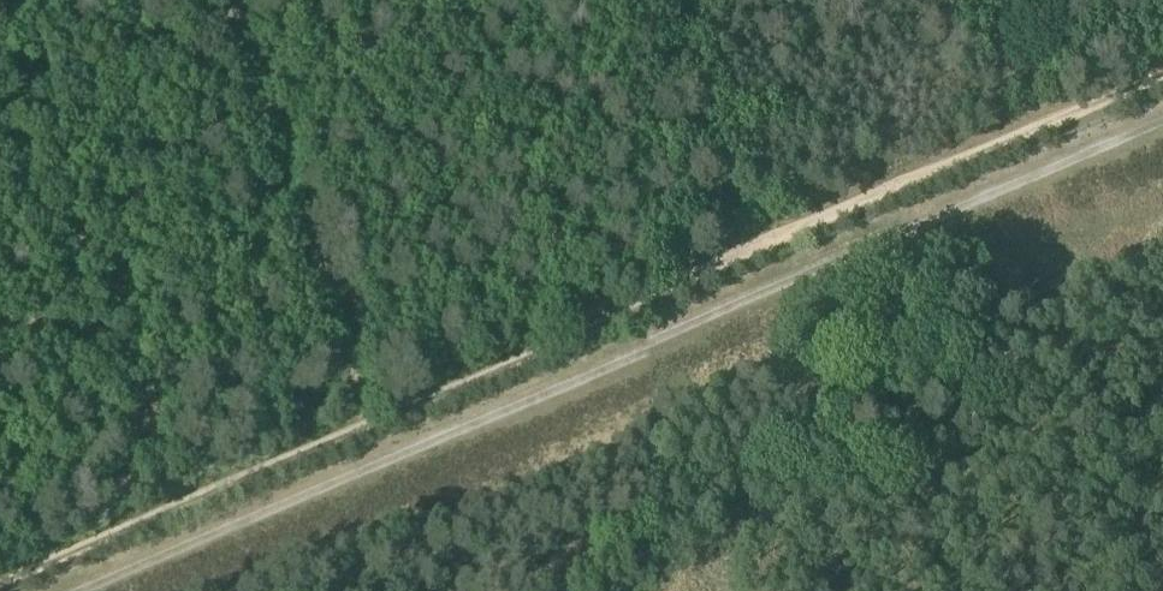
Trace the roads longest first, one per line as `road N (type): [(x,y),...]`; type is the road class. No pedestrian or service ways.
road 1 (track): [(62,590),(1162,126)]
road 2 (track): [(150,590),(1162,166)]
road 3 (track): [(210,0),(366,464)]
road 4 (track): [(759,298),(708,132),(684,0)]

